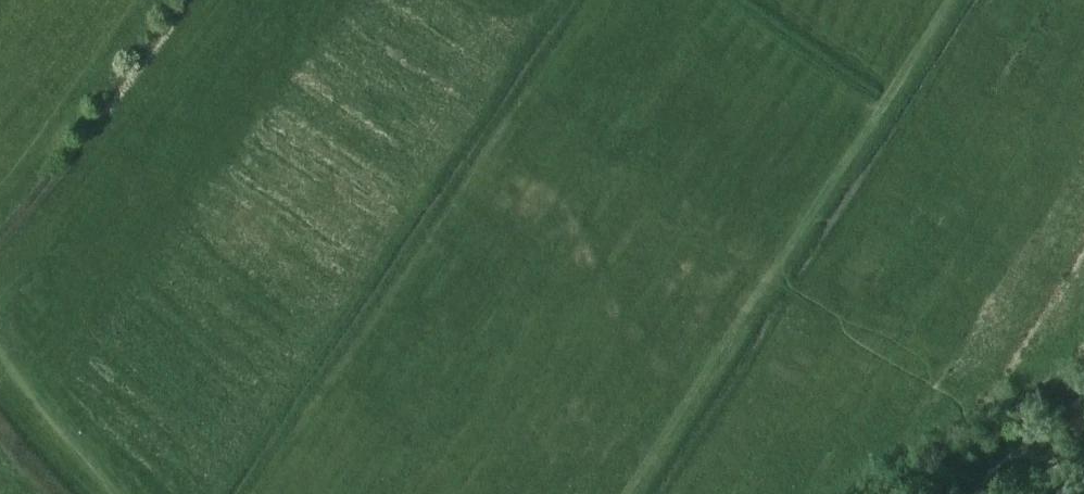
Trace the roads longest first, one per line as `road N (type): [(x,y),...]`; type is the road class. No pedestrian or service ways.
road 1 (track): [(0,331),(112,493)]
road 2 (track): [(972,493),(1005,452),(1038,447),(1051,452),(1077,493)]

